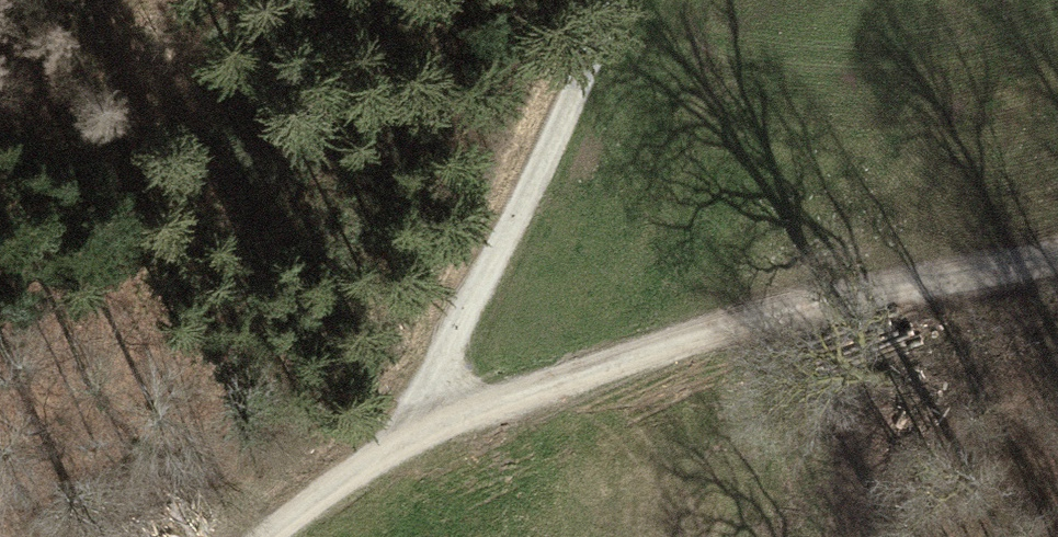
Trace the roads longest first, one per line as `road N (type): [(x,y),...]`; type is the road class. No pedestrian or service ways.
road 1 (track): [(1057,248),(429,394)]
road 2 (track): [(429,394),(598,0)]
road 3 (track): [(429,394),(233,536)]

